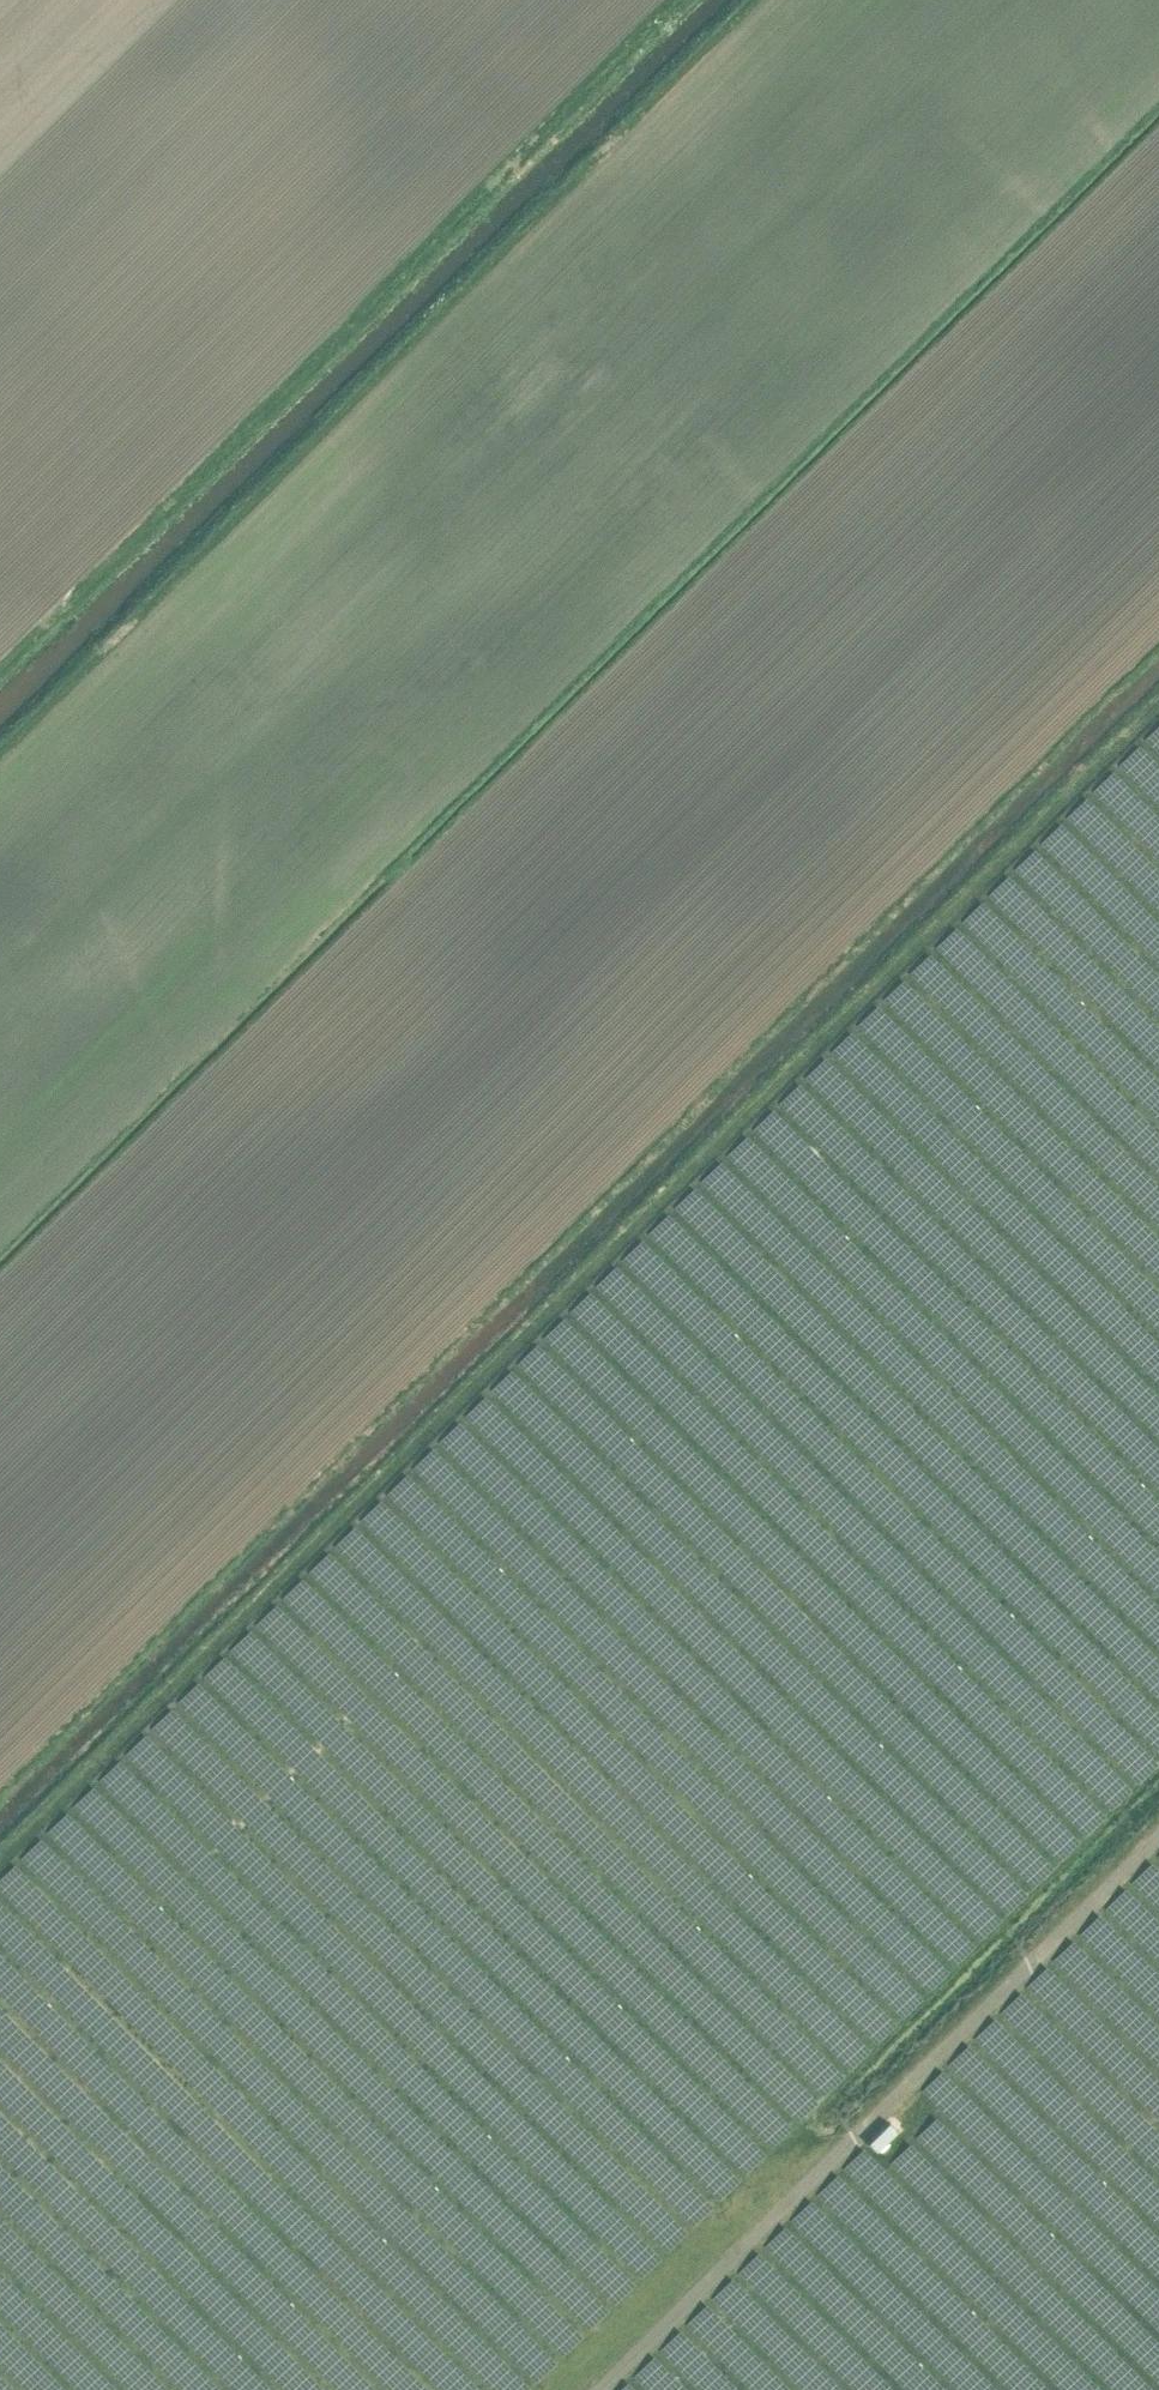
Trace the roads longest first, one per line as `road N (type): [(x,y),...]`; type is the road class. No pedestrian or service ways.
road 1 (track): [(595,2389),(1158,1830)]

